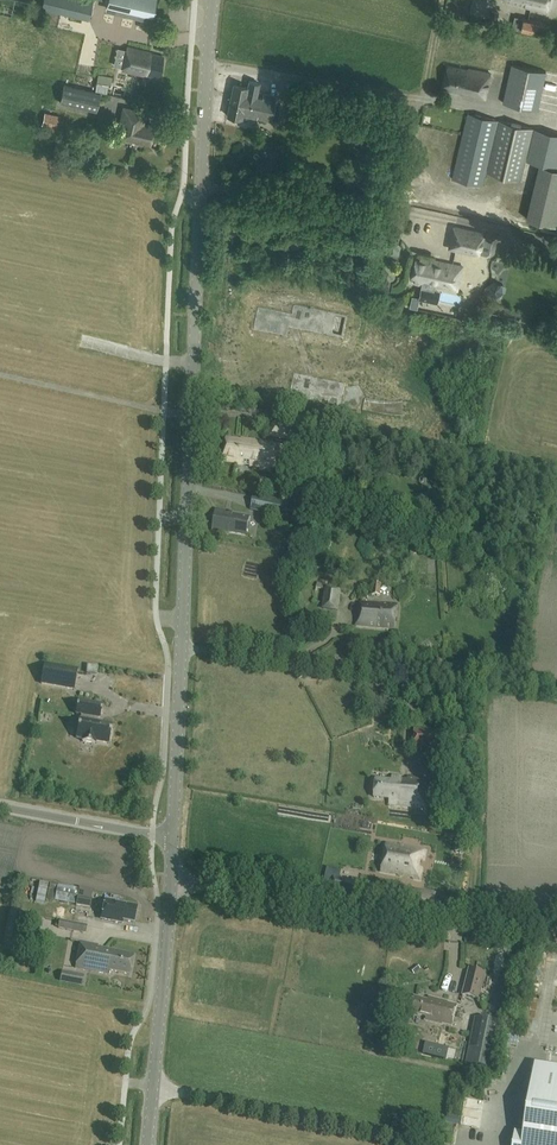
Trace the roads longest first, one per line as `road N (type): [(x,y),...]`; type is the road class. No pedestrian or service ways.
road 1 (tertiary): [(173,838),(213,0)]
road 2 (unclassified): [(556,927),(429,922),(171,878)]
road 3 (track): [(207,66),(416,99),(426,88),(442,0)]
road 4 (tertiary): [(148,1144),(171,878)]
road 5 (unclassified): [(173,838),(0,806)]

